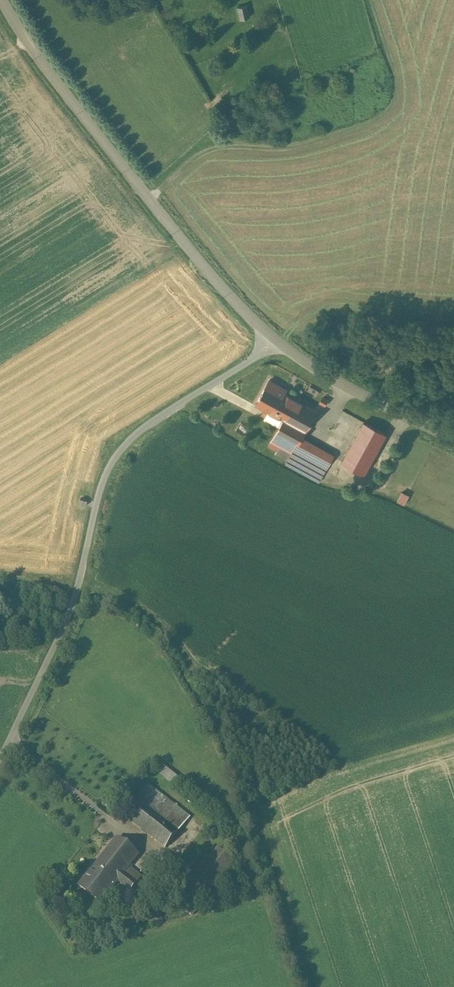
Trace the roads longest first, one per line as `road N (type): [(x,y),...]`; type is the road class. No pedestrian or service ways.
road 1 (unclassified): [(0,757),(73,602),(114,460),(142,429),(277,341)]
road 2 (unclassified): [(8,0),(171,229),(277,341)]
road 3 (unclassified): [(277,341),(453,439)]

